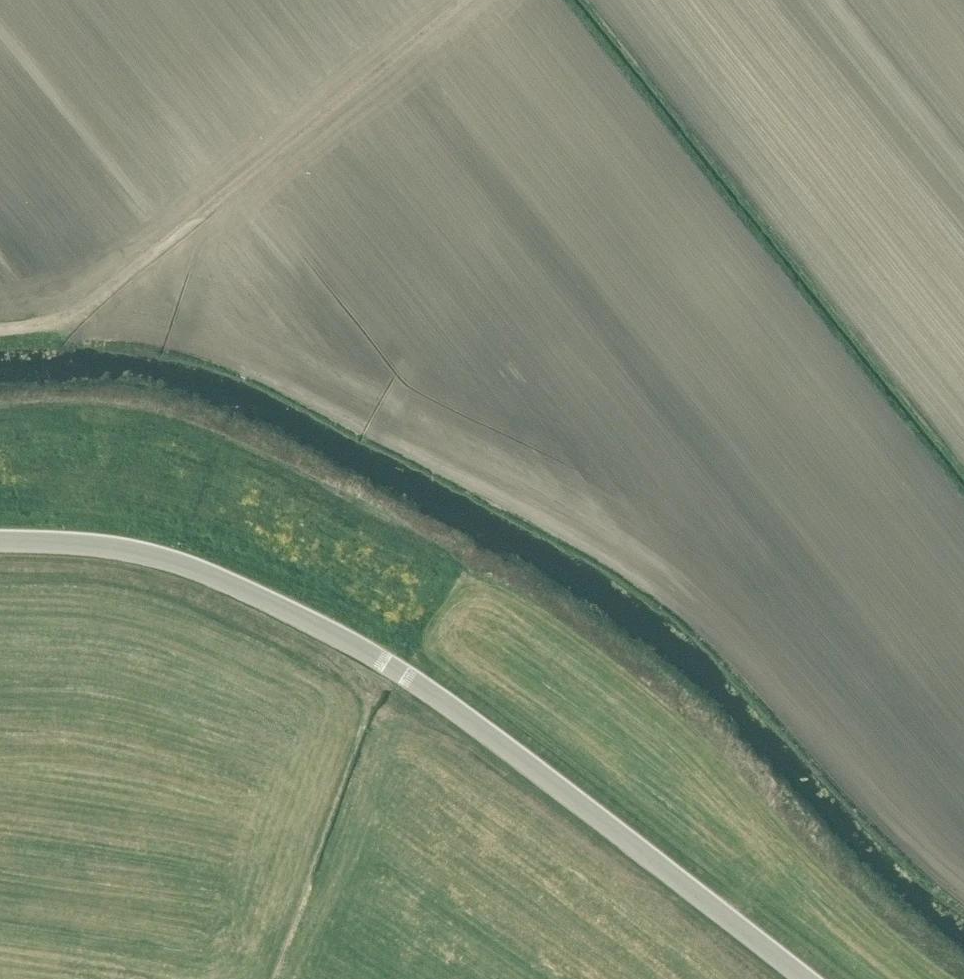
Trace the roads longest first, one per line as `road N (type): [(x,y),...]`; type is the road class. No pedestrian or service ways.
road 1 (unclassified): [(797,978),(381,661),(193,570),(78,545),(0,544)]

